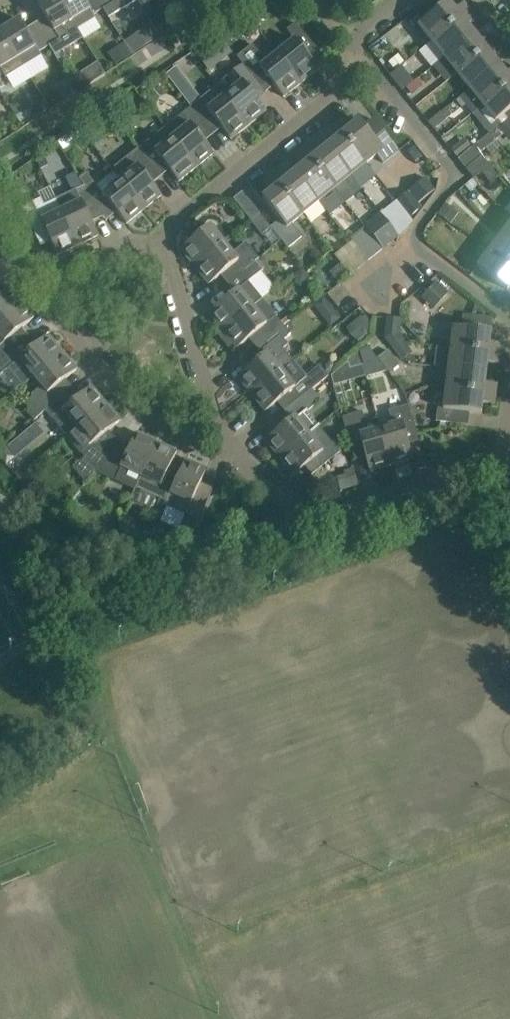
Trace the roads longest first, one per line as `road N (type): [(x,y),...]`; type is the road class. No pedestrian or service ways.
road 1 (residential): [(159,236),(367,69),(349,39),(396,0)]
road 2 (residential): [(509,424),(491,461),(315,505),(277,494),(209,427)]
road 3 (residential): [(209,427),(178,423),(120,392),(51,285)]
road 4 (residential): [(209,427),(159,236)]

